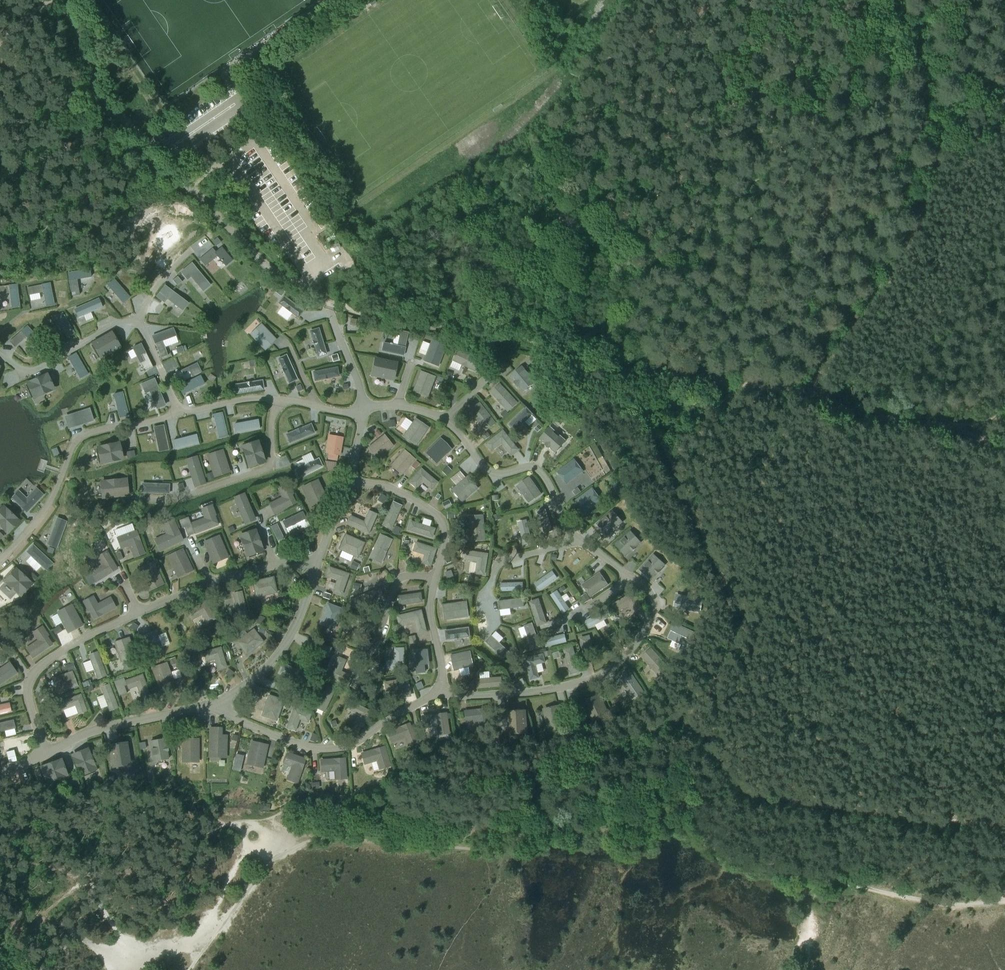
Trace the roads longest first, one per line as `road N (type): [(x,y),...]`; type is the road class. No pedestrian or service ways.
road 1 (track): [(995,900),(925,900),(753,865),(723,851),(675,810),(509,842)]
road 2 (track): [(509,842),(471,849),(323,837),(273,859)]
road 3 (track): [(273,859),(188,969)]

